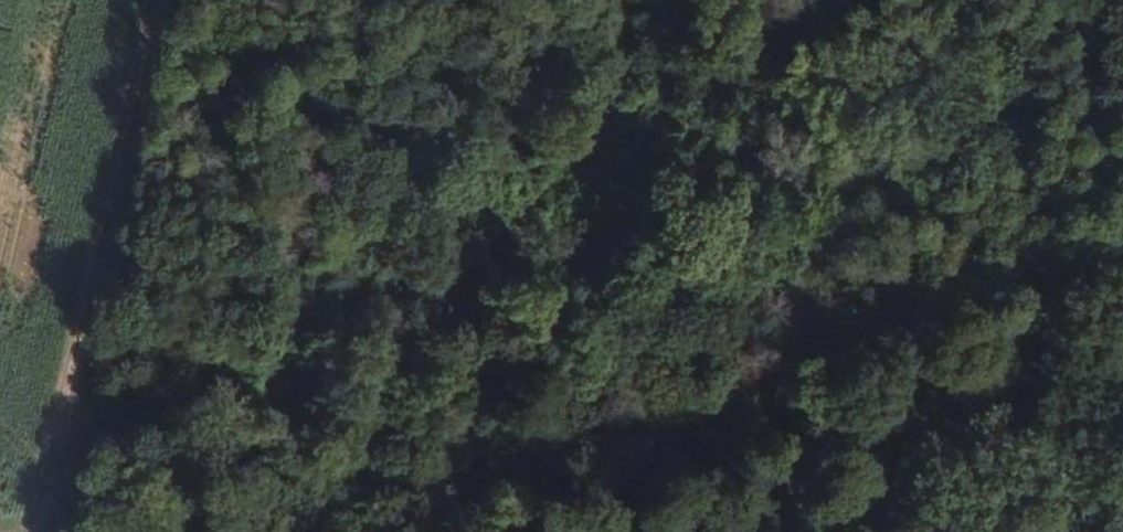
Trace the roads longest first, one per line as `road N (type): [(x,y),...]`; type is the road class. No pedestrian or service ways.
road 1 (track): [(314,511),(384,489),(447,481),(608,422),(764,390),(907,328),(1122,255)]
road 2 (track): [(80,376),(246,350),(351,296),(604,38),(713,0)]
road 3 (track): [(159,0),(80,376),(20,531)]

